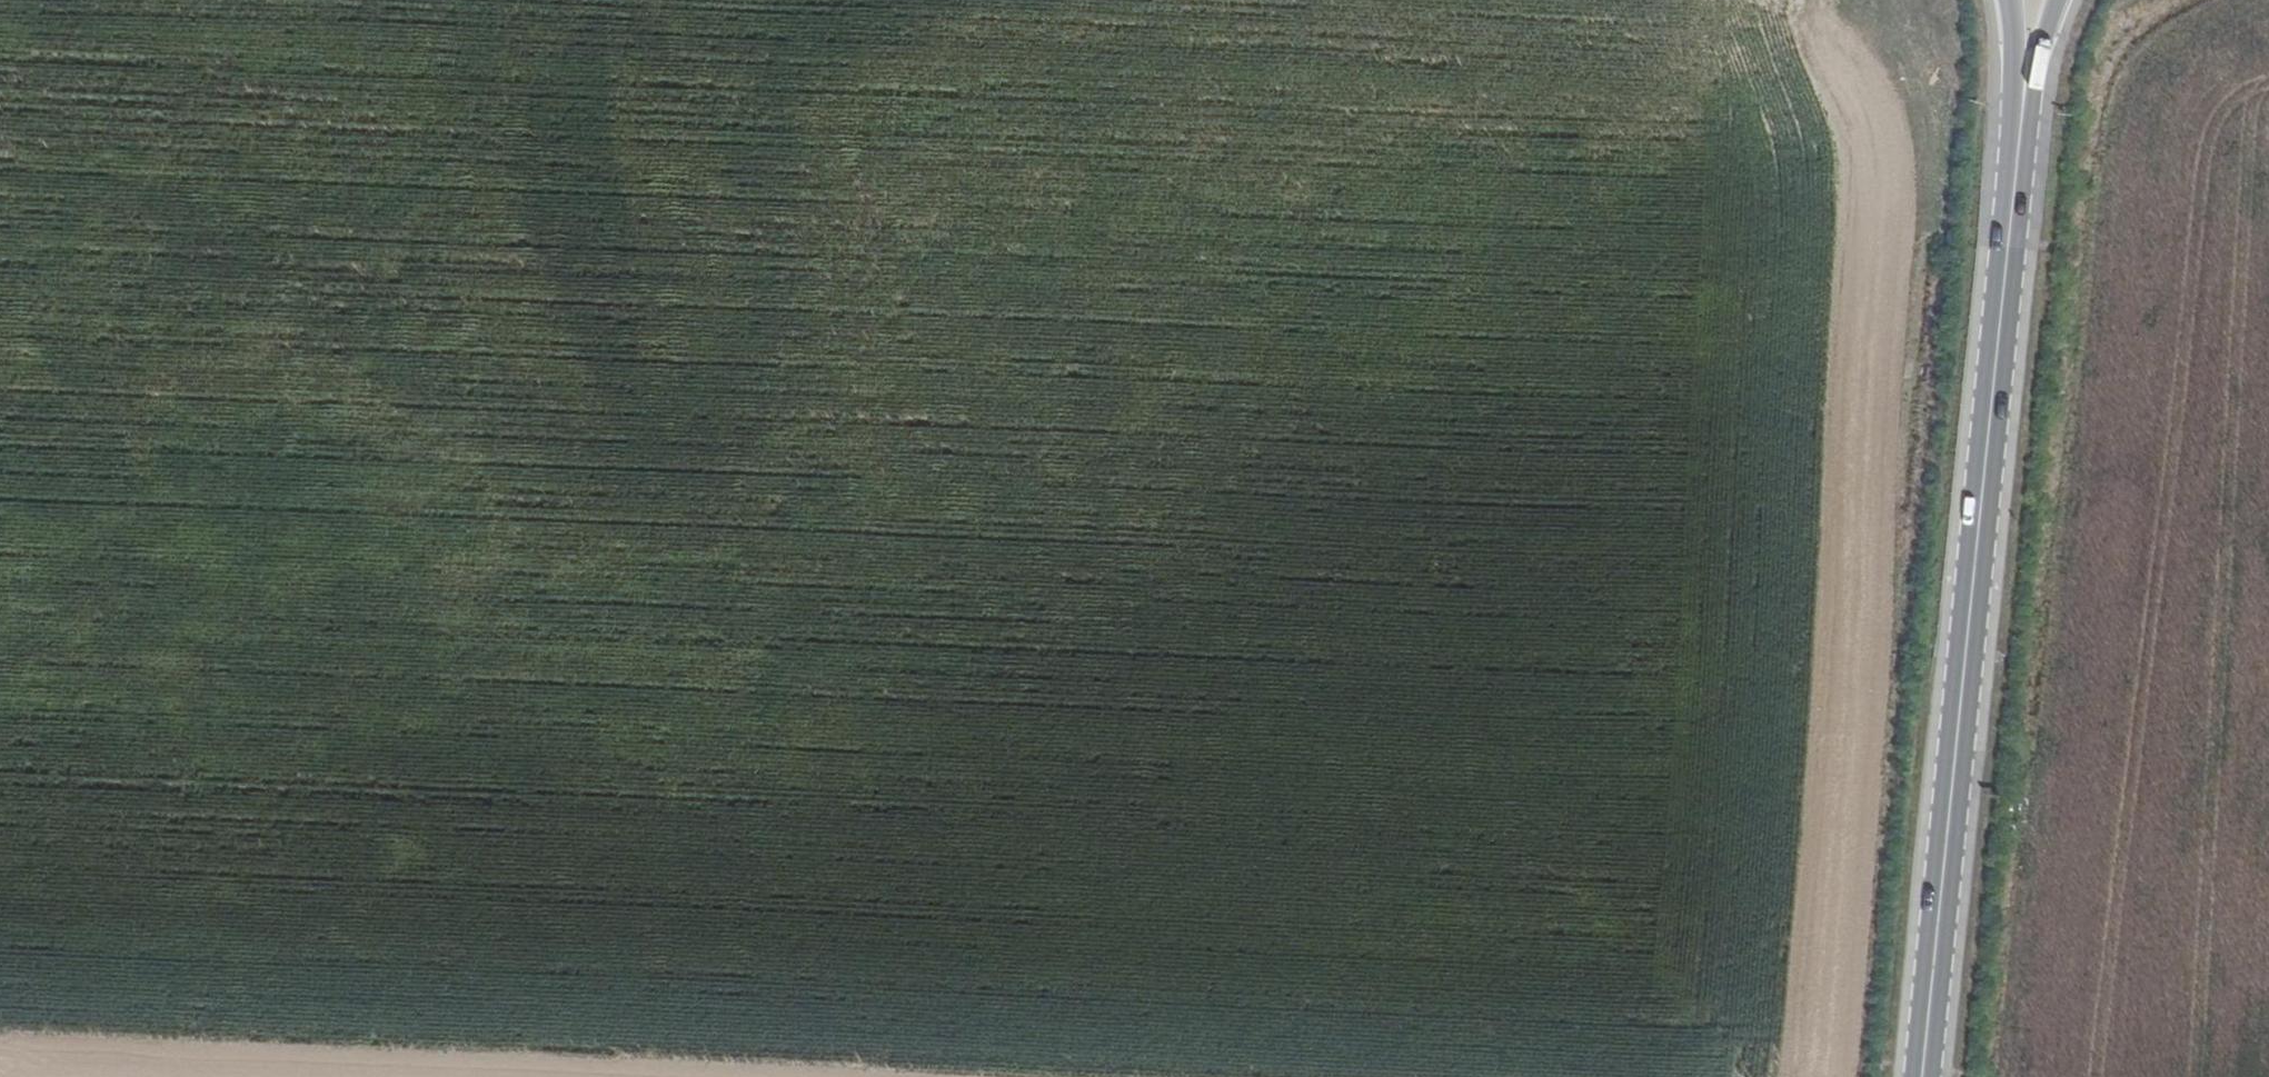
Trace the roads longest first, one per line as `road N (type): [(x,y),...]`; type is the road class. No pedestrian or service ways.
road 1 (primary): [(2029,66),(1924,1076)]

